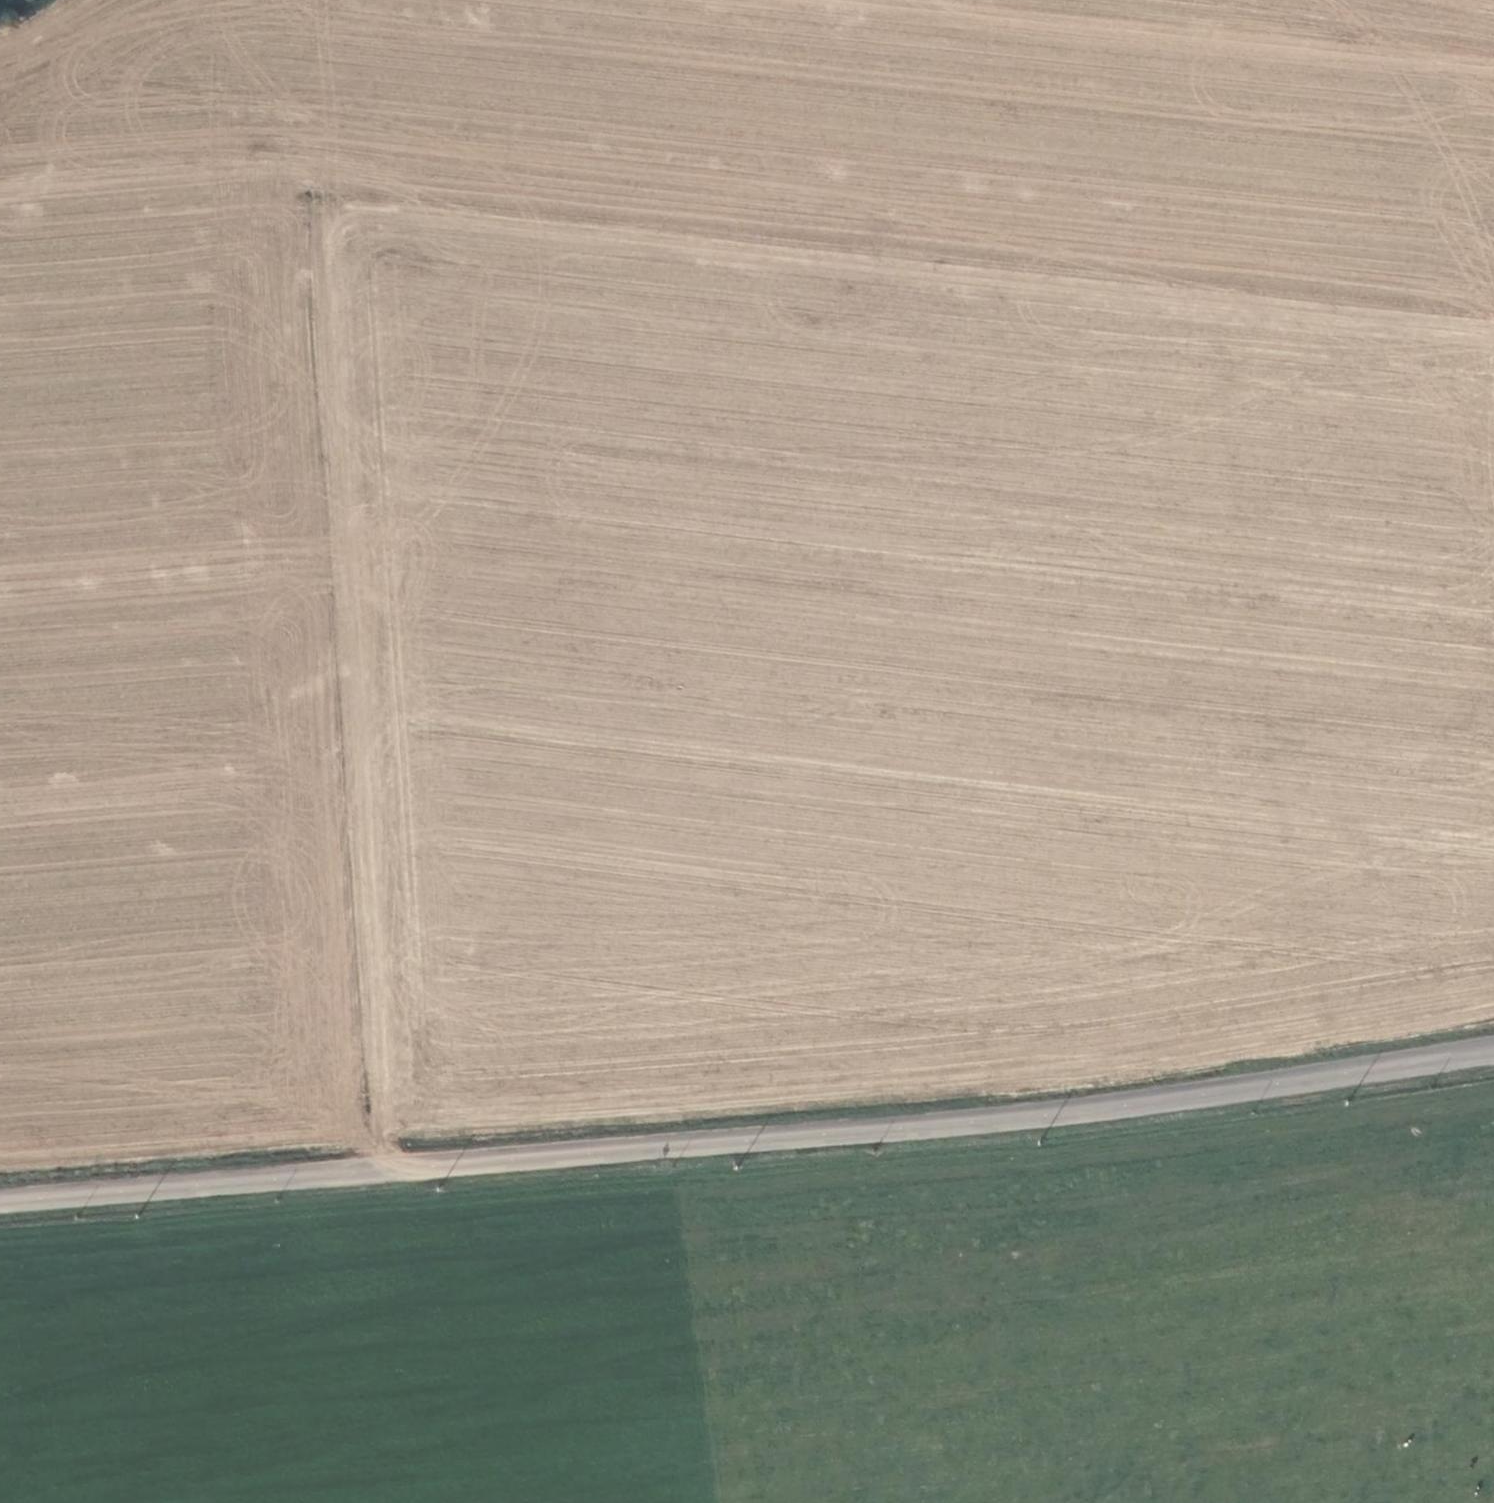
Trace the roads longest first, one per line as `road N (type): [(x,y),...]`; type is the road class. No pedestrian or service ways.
road 1 (tertiary): [(0,1200),(986,1120),(1493,1050)]

